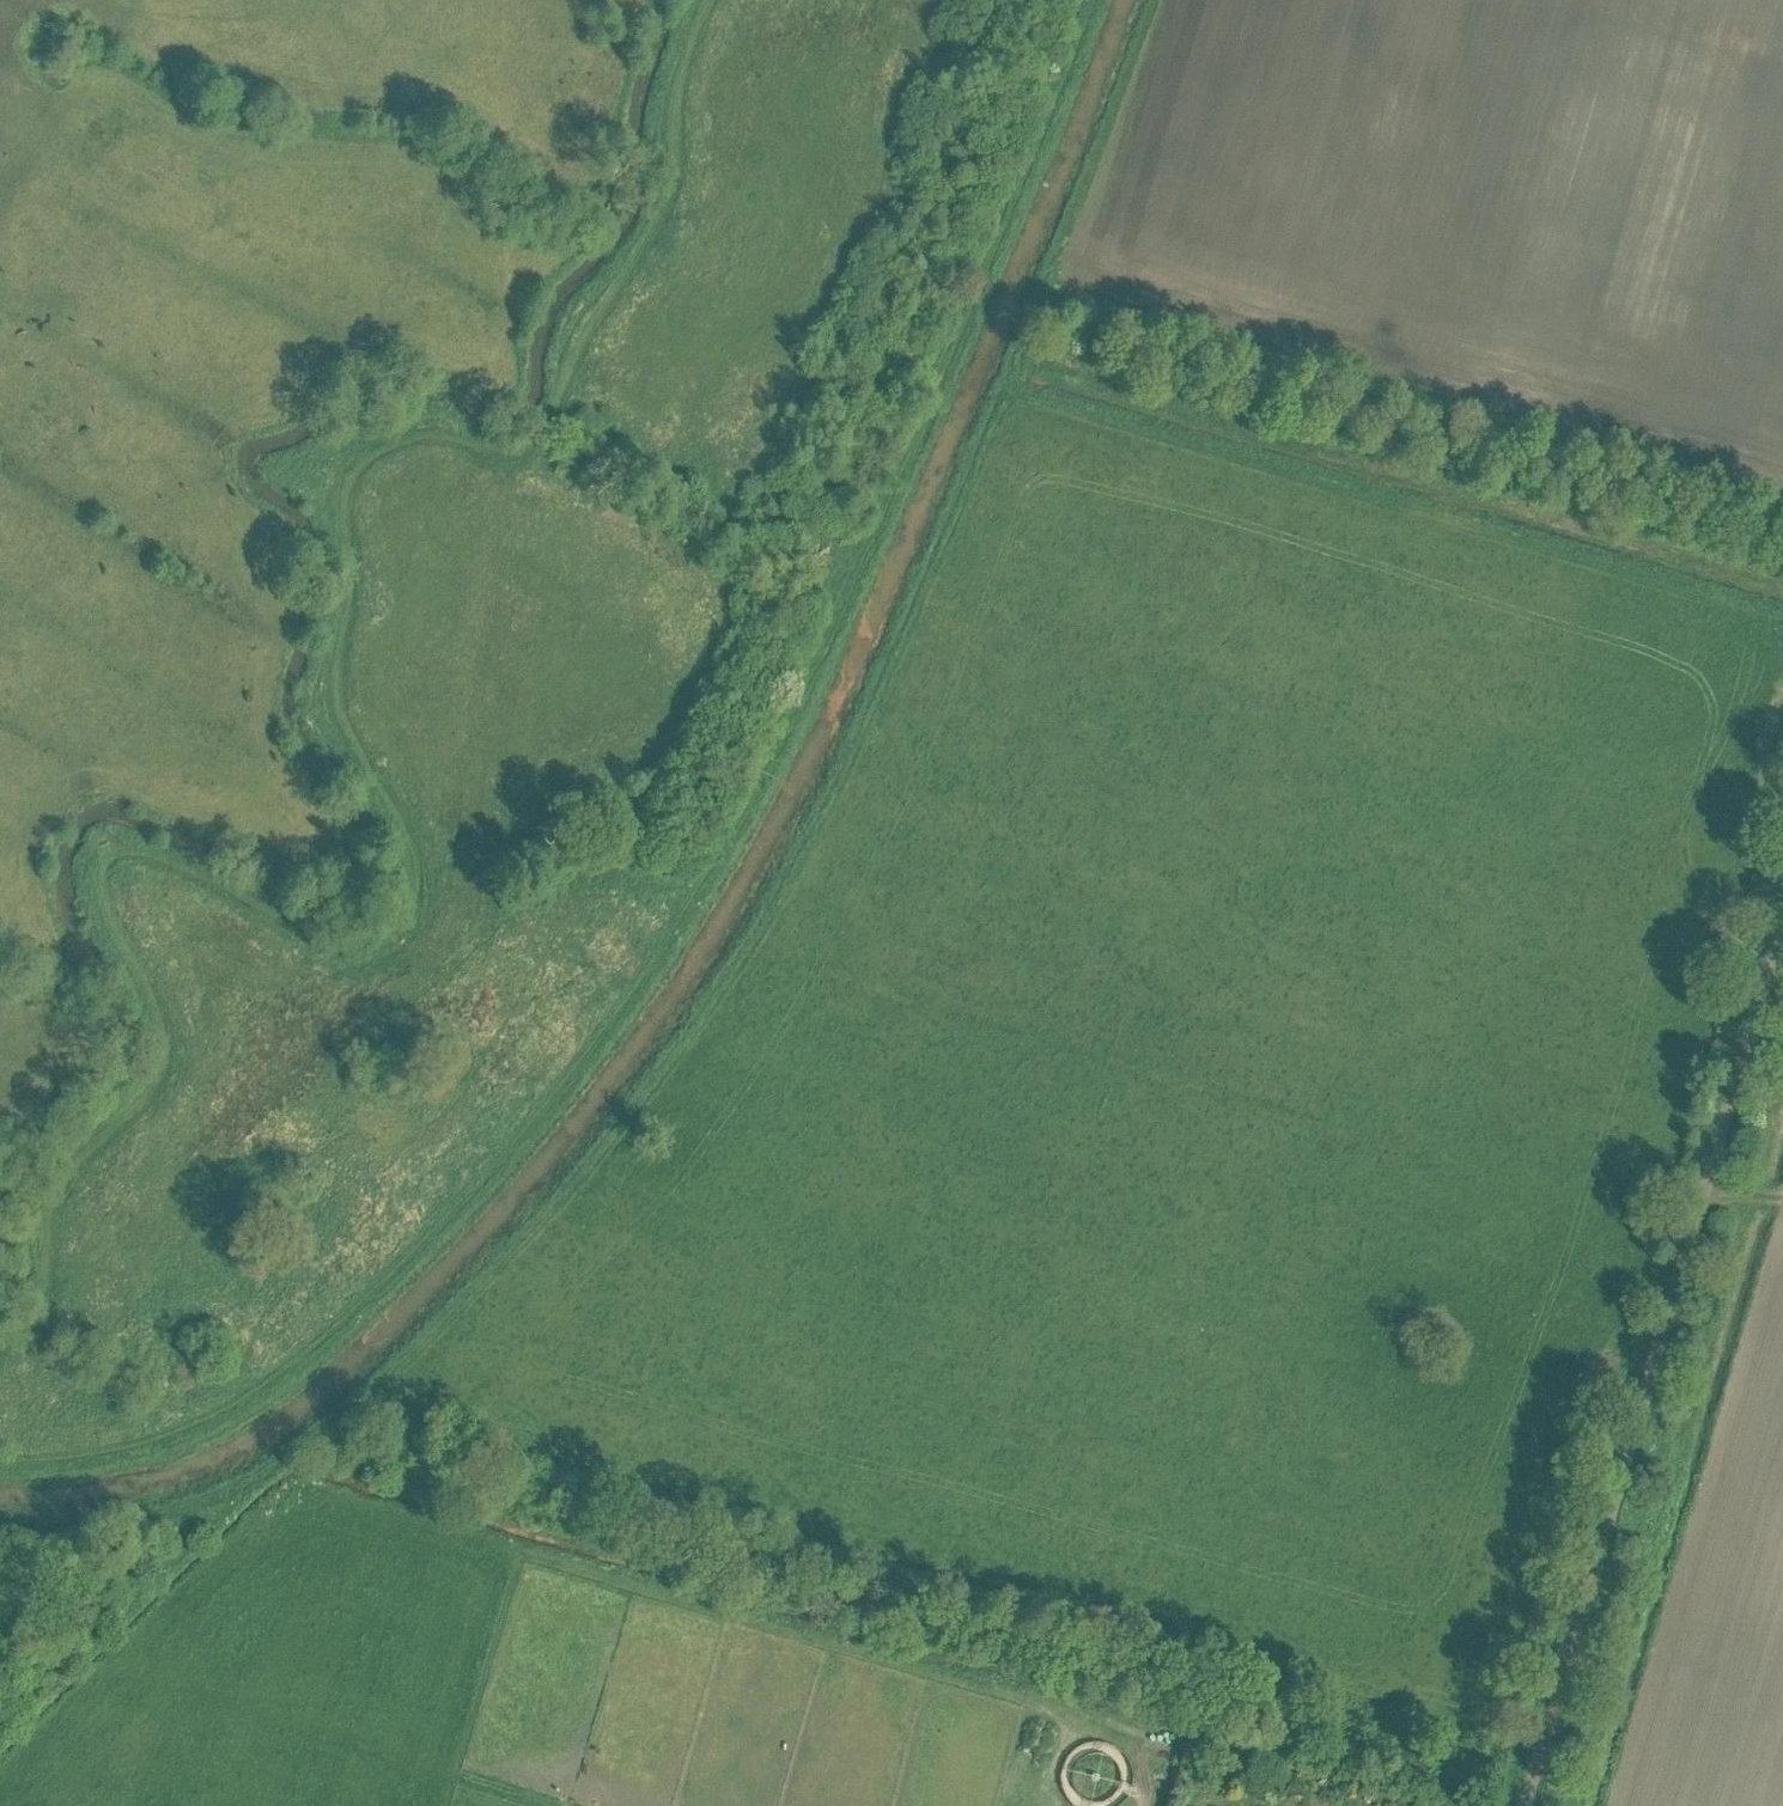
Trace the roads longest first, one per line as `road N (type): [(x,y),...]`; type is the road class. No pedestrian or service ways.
road 1 (track): [(779,493),(818,506),(859,545),(827,630),(688,909),(534,1127),(391,1278),(245,1399),(180,1433),(109,1450),(0,1459)]
road 2 (unclassified): [(1527,1805),(1782,930)]
road 3 (track): [(859,545),(921,424),(1091,0)]

